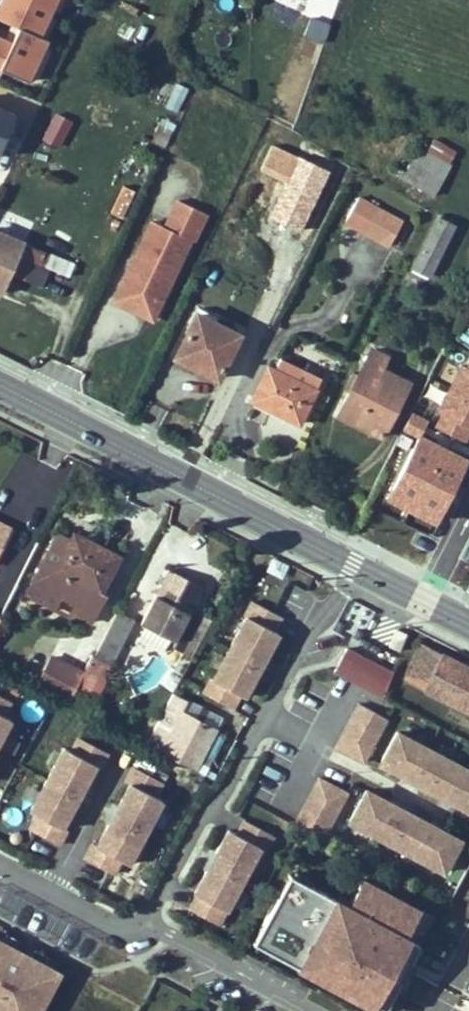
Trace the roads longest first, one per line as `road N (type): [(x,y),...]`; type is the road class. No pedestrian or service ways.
road 1 (residential): [(146,921),(314,622),(350,608),(369,572)]
road 2 (secondary): [(369,572),(0,386)]
road 3 (residential): [(313,1010),(146,921)]
road 4 (residential): [(146,921),(133,930),(110,928),(0,870)]

